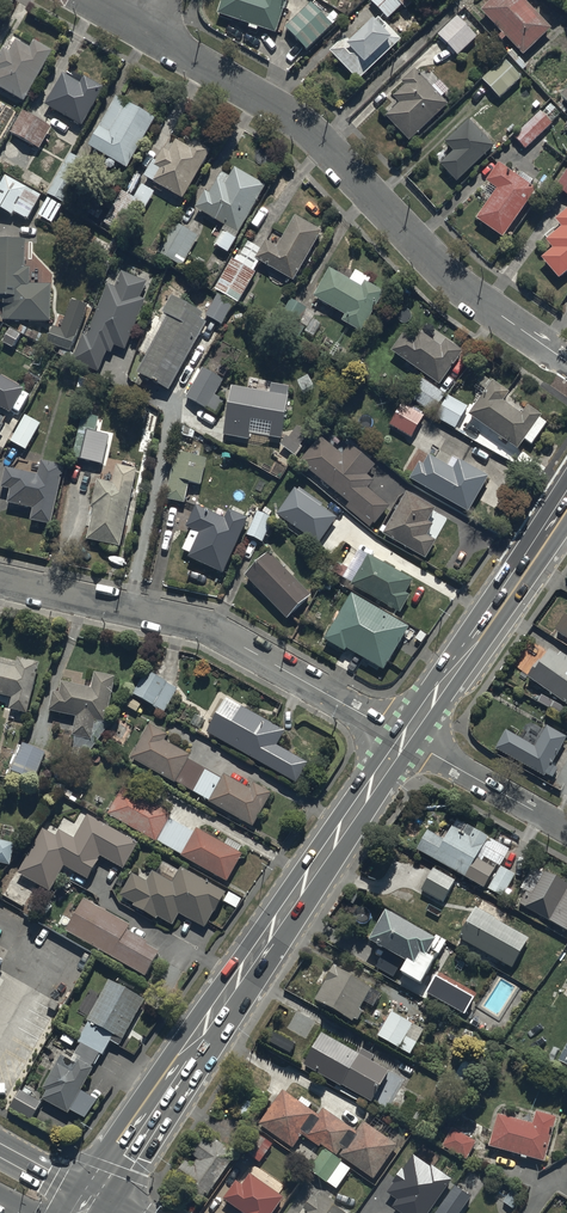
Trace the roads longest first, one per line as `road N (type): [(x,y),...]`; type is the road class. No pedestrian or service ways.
road 1 (secondary): [(411,740),(95,1199)]
road 2 (residential): [(145,39),(314,136),(455,279),(566,362)]
road 3 (residential): [(411,740),(214,628),(0,581)]
road 4 (secondary): [(566,512),(411,740)]
road 5 (residential): [(411,740),(566,829)]

